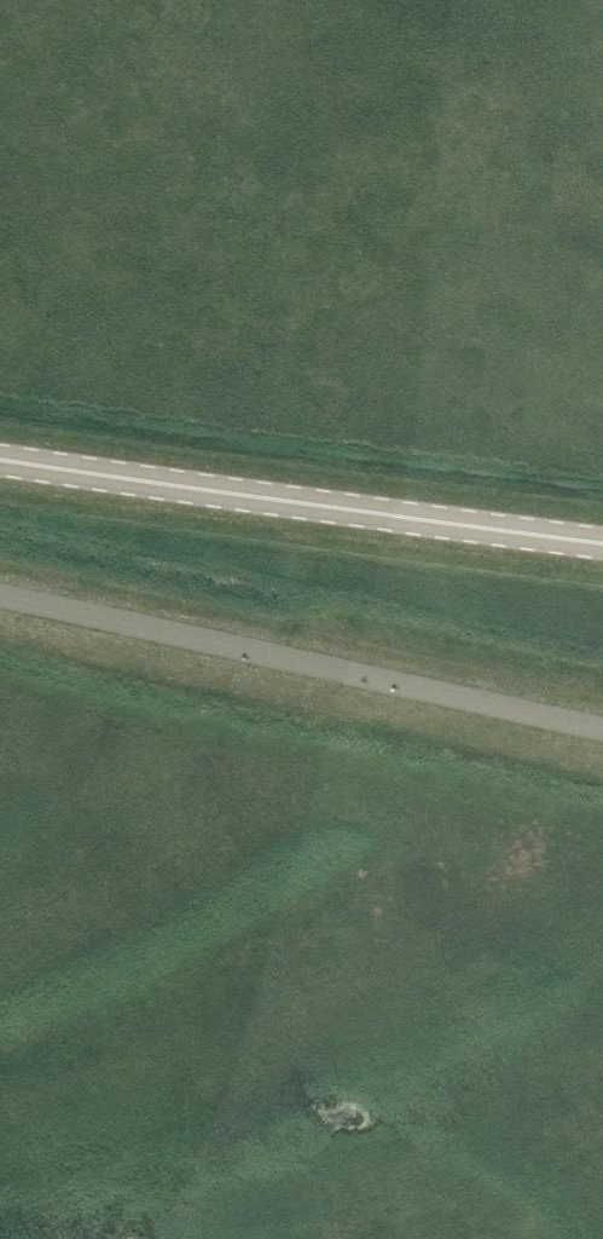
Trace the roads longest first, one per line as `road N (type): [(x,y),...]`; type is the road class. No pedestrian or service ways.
road 1 (unclassified): [(602,726),(0,595)]
road 2 (primary): [(602,541),(0,458)]

